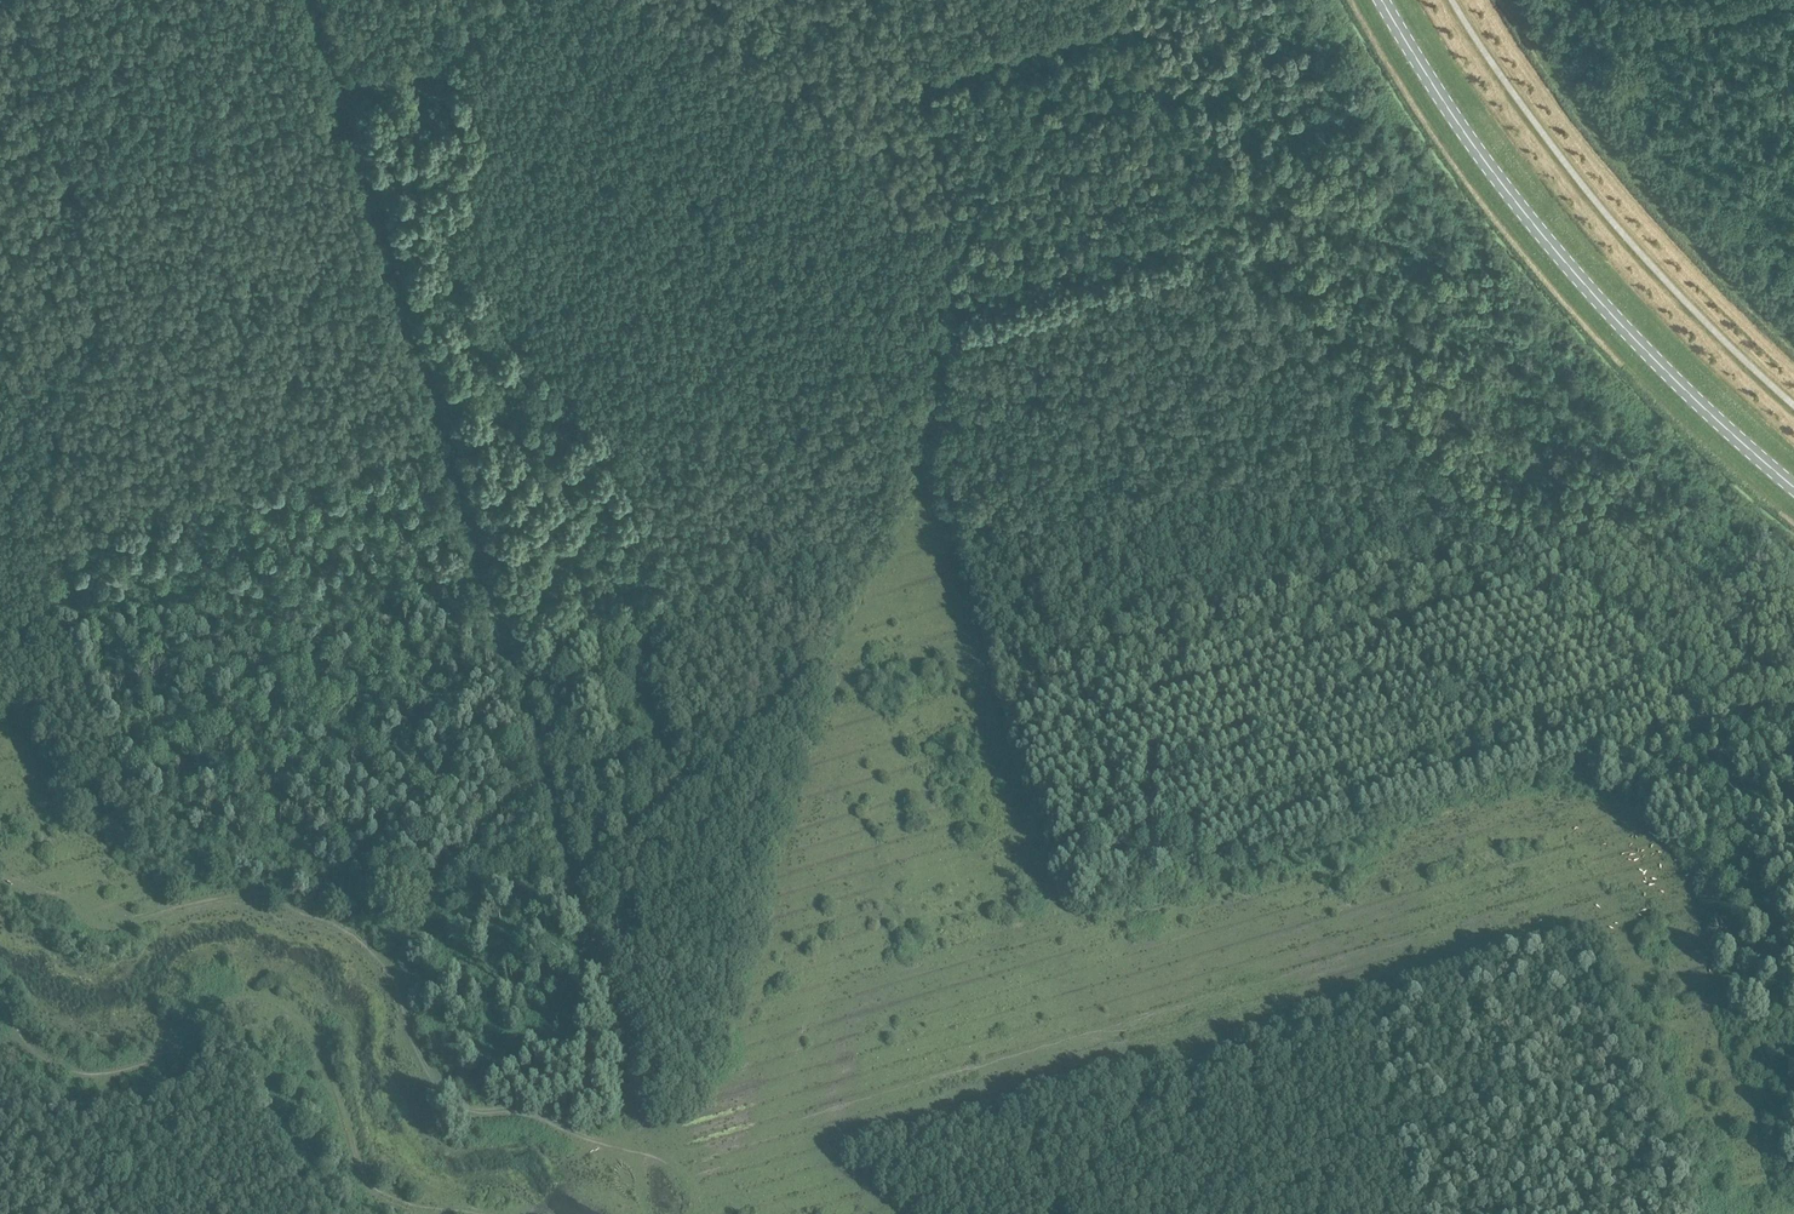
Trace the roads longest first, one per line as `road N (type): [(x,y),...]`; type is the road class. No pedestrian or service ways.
road 1 (secondary): [(1382,0),(1457,122),(1549,242),(1689,393),(1793,487)]

